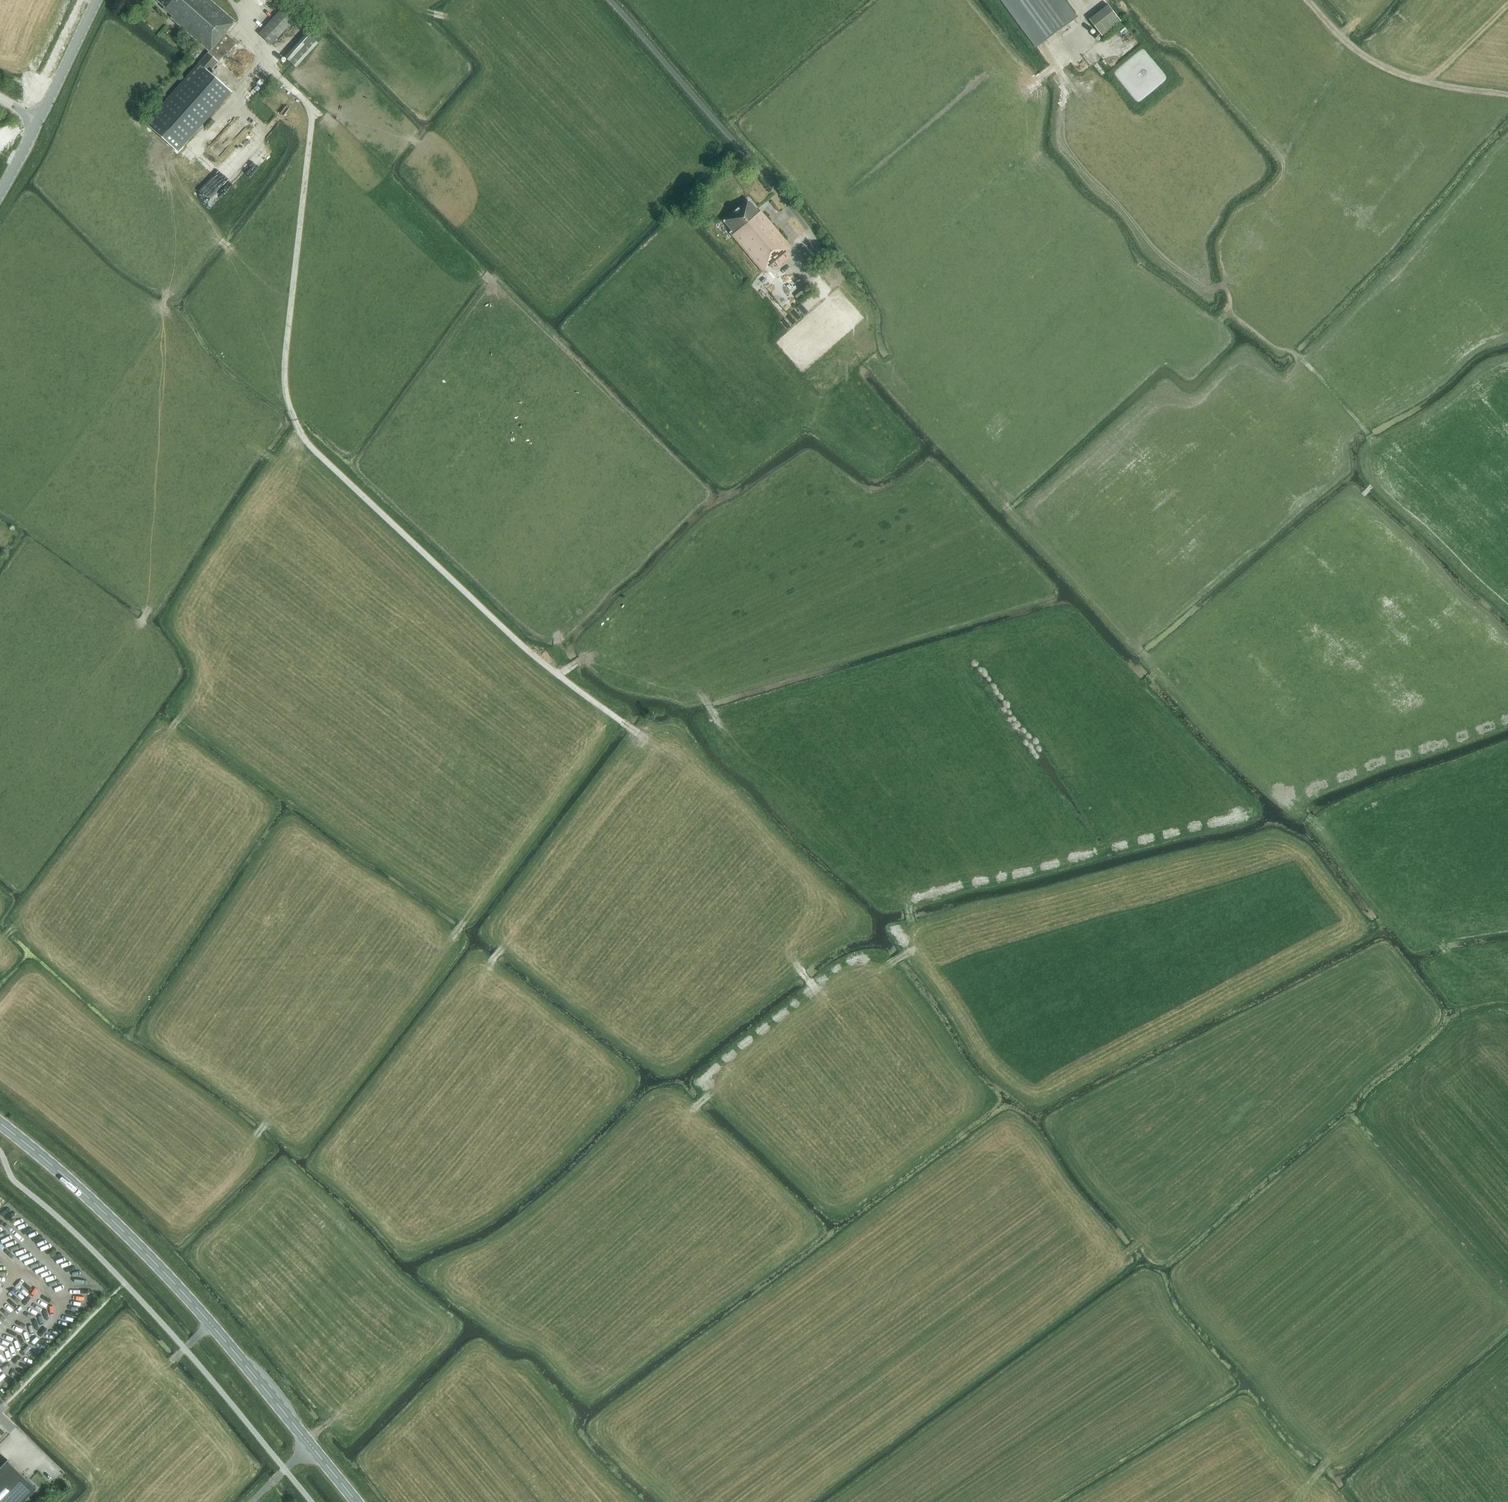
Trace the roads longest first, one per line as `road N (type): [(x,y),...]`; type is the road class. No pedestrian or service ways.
road 1 (primary): [(356,1501),(135,1238),(0,1126)]
road 2 (track): [(1085,0),(1081,34),(1058,56),(1062,147),(1161,265),(1188,283),(1226,287)]
road 3 (unclassified): [(610,0),(797,213),(809,230),(797,240)]
road 4 (track): [(1307,0),(1337,33),(1394,72),(1507,96)]
road 5 (tertiary): [(38,120),(97,0)]

